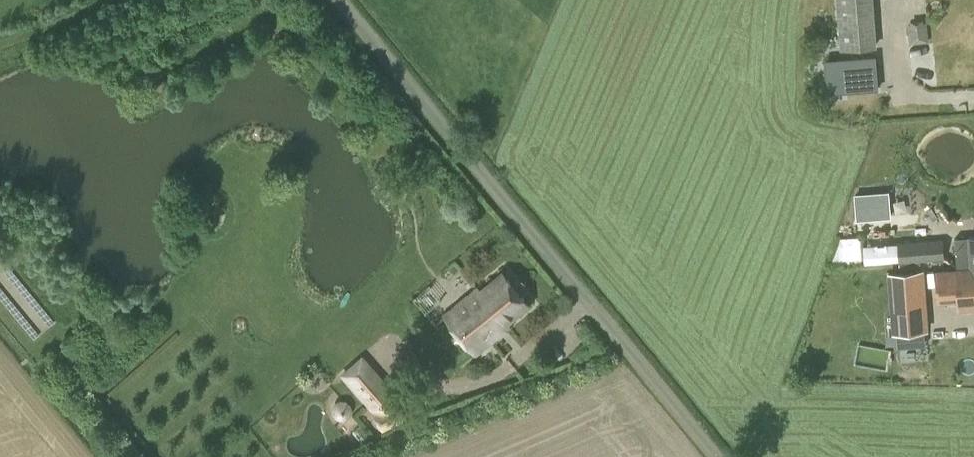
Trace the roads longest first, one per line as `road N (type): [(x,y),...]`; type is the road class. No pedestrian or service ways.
road 1 (unclassified): [(717,456),(341,0)]

